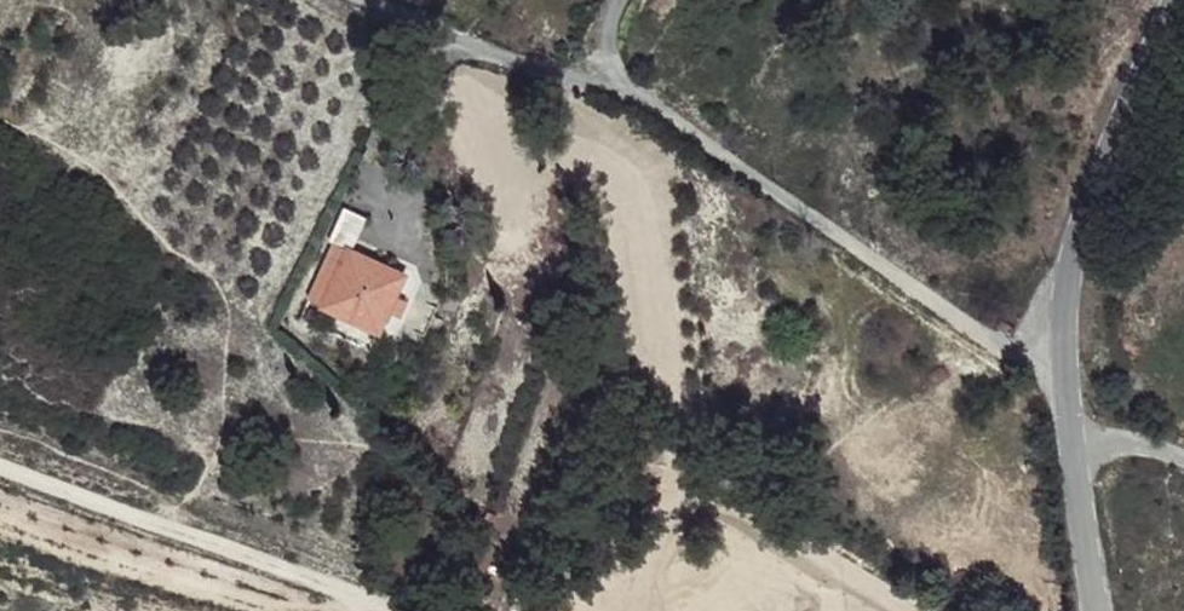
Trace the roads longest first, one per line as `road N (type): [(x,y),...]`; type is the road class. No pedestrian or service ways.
road 1 (residential): [(369,0),(484,50),(604,86),(699,137),(993,342),(1061,371)]
road 2 (track): [(0,471),(385,610)]
road 3 (track): [(604,610),(681,501),(742,506),(913,610)]
road 4 (tertiary): [(1179,0),(1093,209),(1071,289),(1061,371)]
road 5 (tertiary): [(1069,432),(1093,610)]

